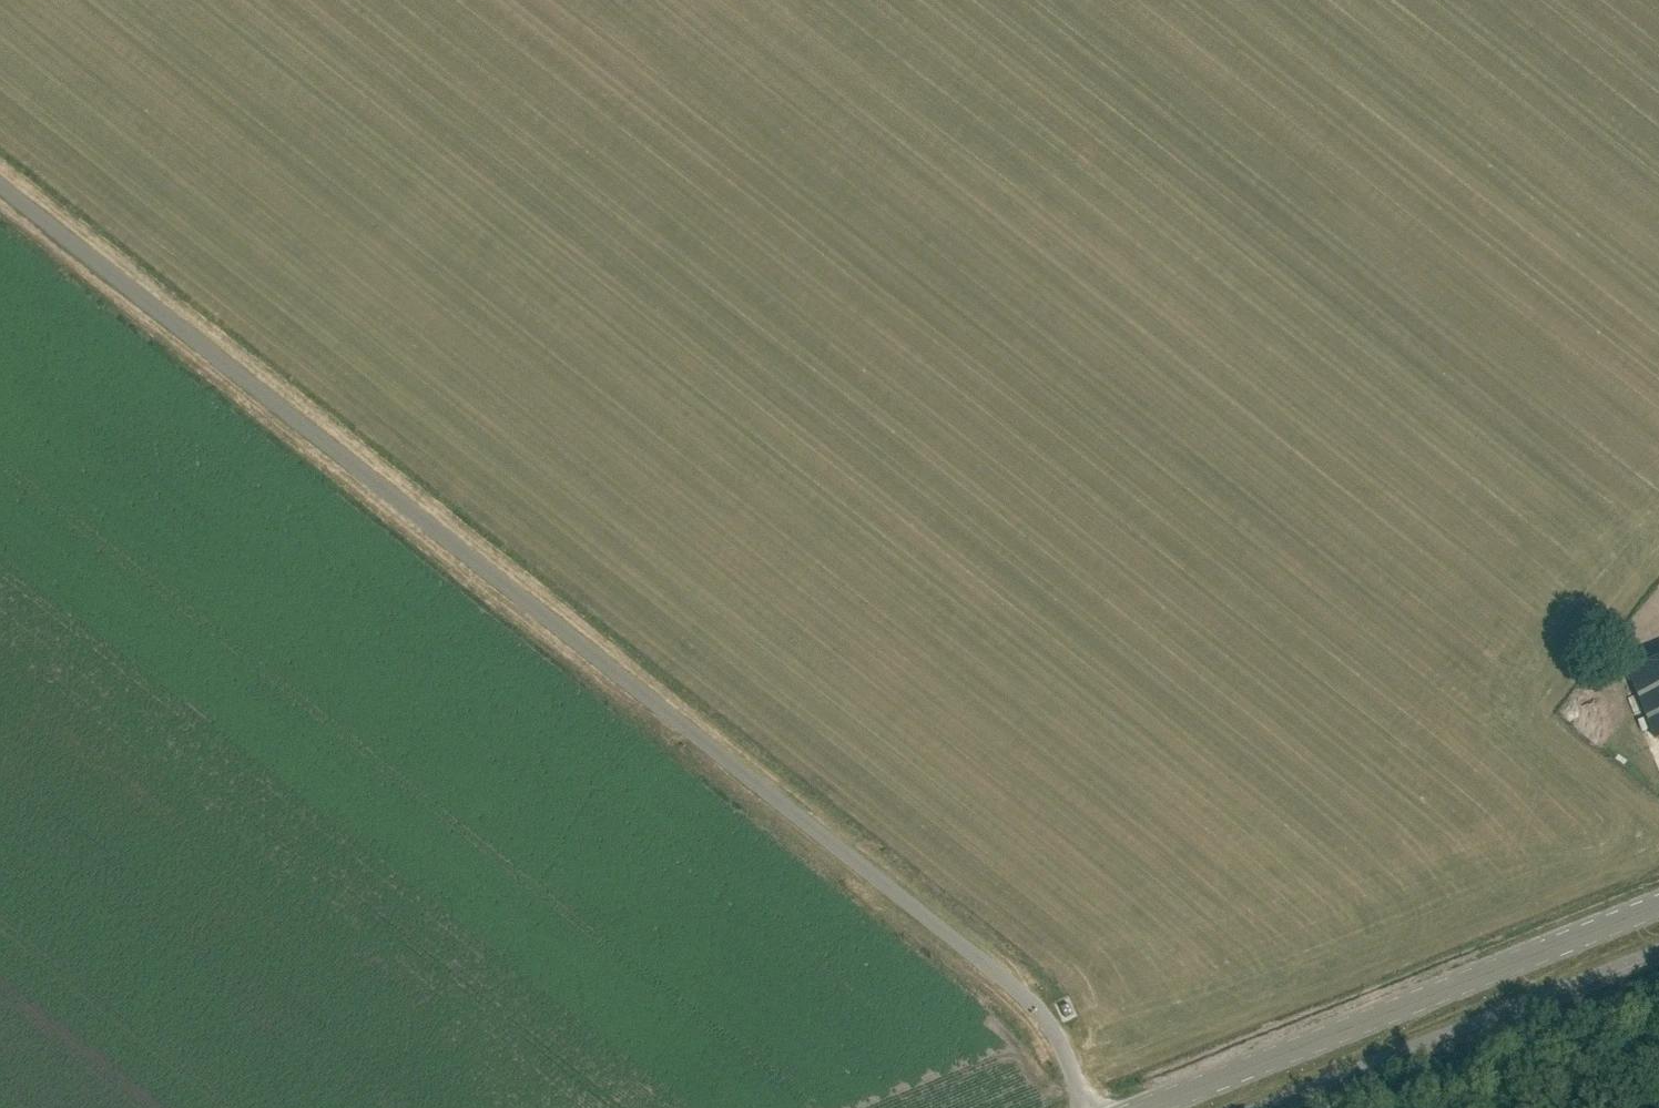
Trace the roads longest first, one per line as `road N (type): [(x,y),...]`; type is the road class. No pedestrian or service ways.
road 1 (unclassified): [(1087,1107),(1058,1037),(998,975),(0,186)]
road 2 (tertiary): [(1153,1107),(1658,906)]

